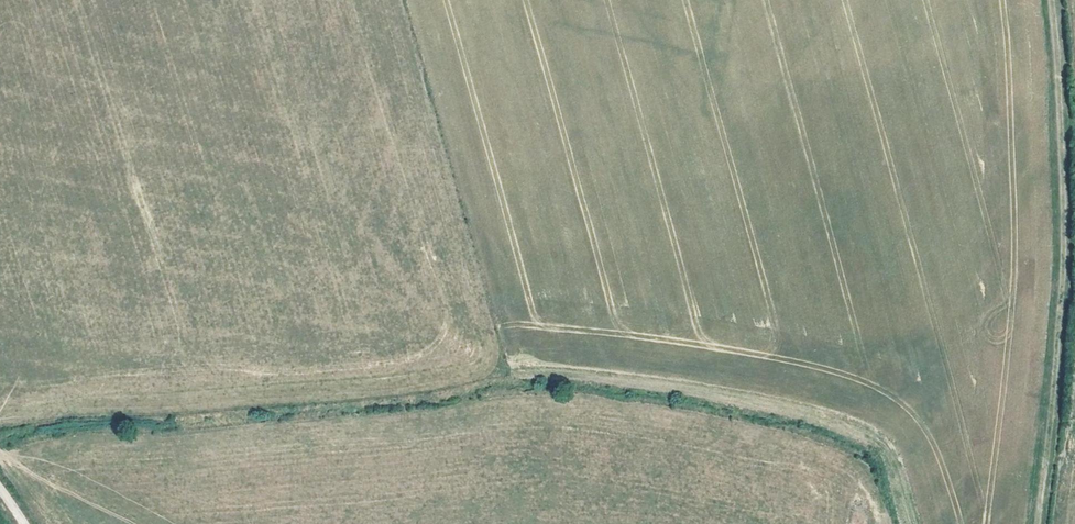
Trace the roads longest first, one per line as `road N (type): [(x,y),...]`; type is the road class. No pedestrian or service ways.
road 1 (track): [(1038,523),(1063,66),(1055,0)]

